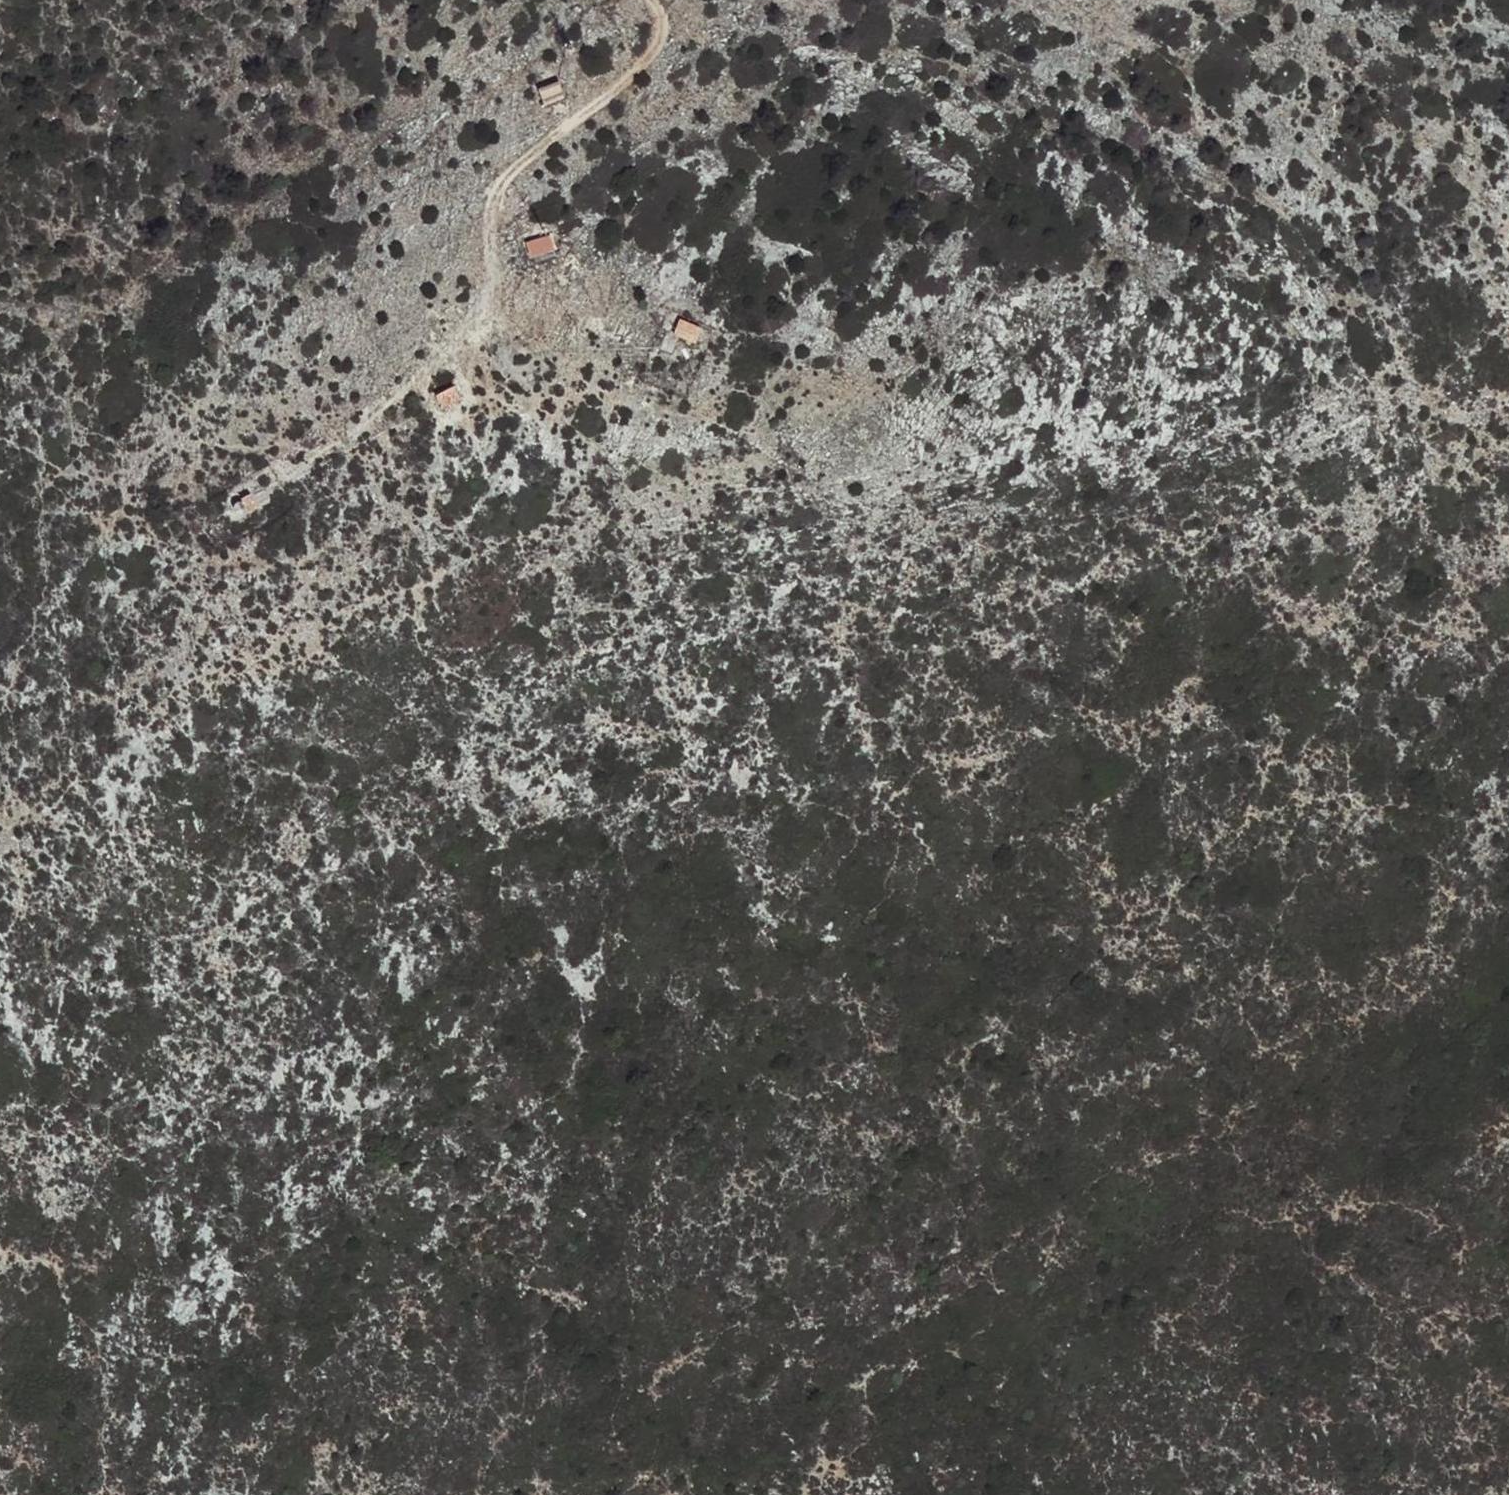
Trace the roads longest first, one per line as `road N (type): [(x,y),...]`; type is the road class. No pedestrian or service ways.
road 1 (track): [(647,0),(663,32),(638,72),(602,111),(524,150),(489,186),(491,296),(471,329),(365,421),(271,476)]

